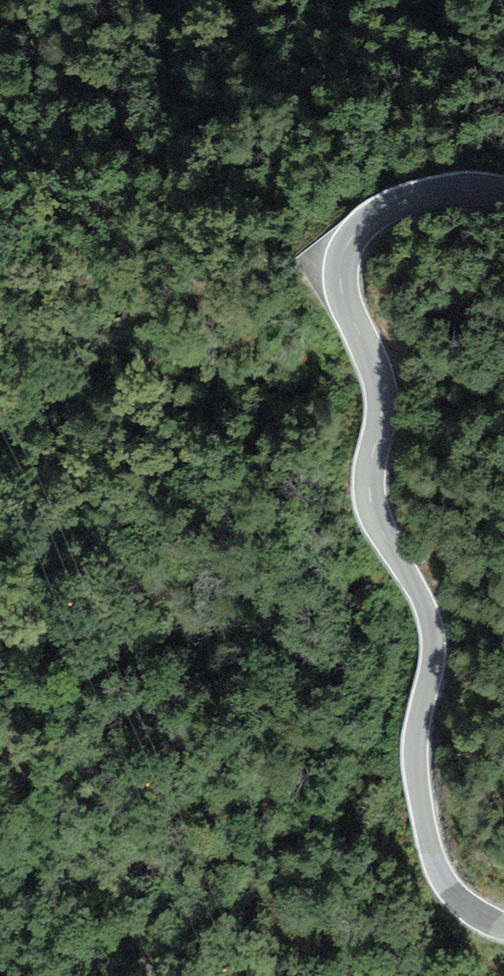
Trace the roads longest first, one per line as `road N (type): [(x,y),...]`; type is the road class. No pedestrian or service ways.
road 1 (tertiary): [(503,926),(453,894),(433,857),(414,760),(431,664),(429,620),(372,505),(380,387),(342,273),(350,242),(377,213),(431,195),(503,192)]
road 2 (track): [(149,975),(104,851),(24,744),(18,664),(0,596)]
road 3 (track): [(0,120),(158,0)]

